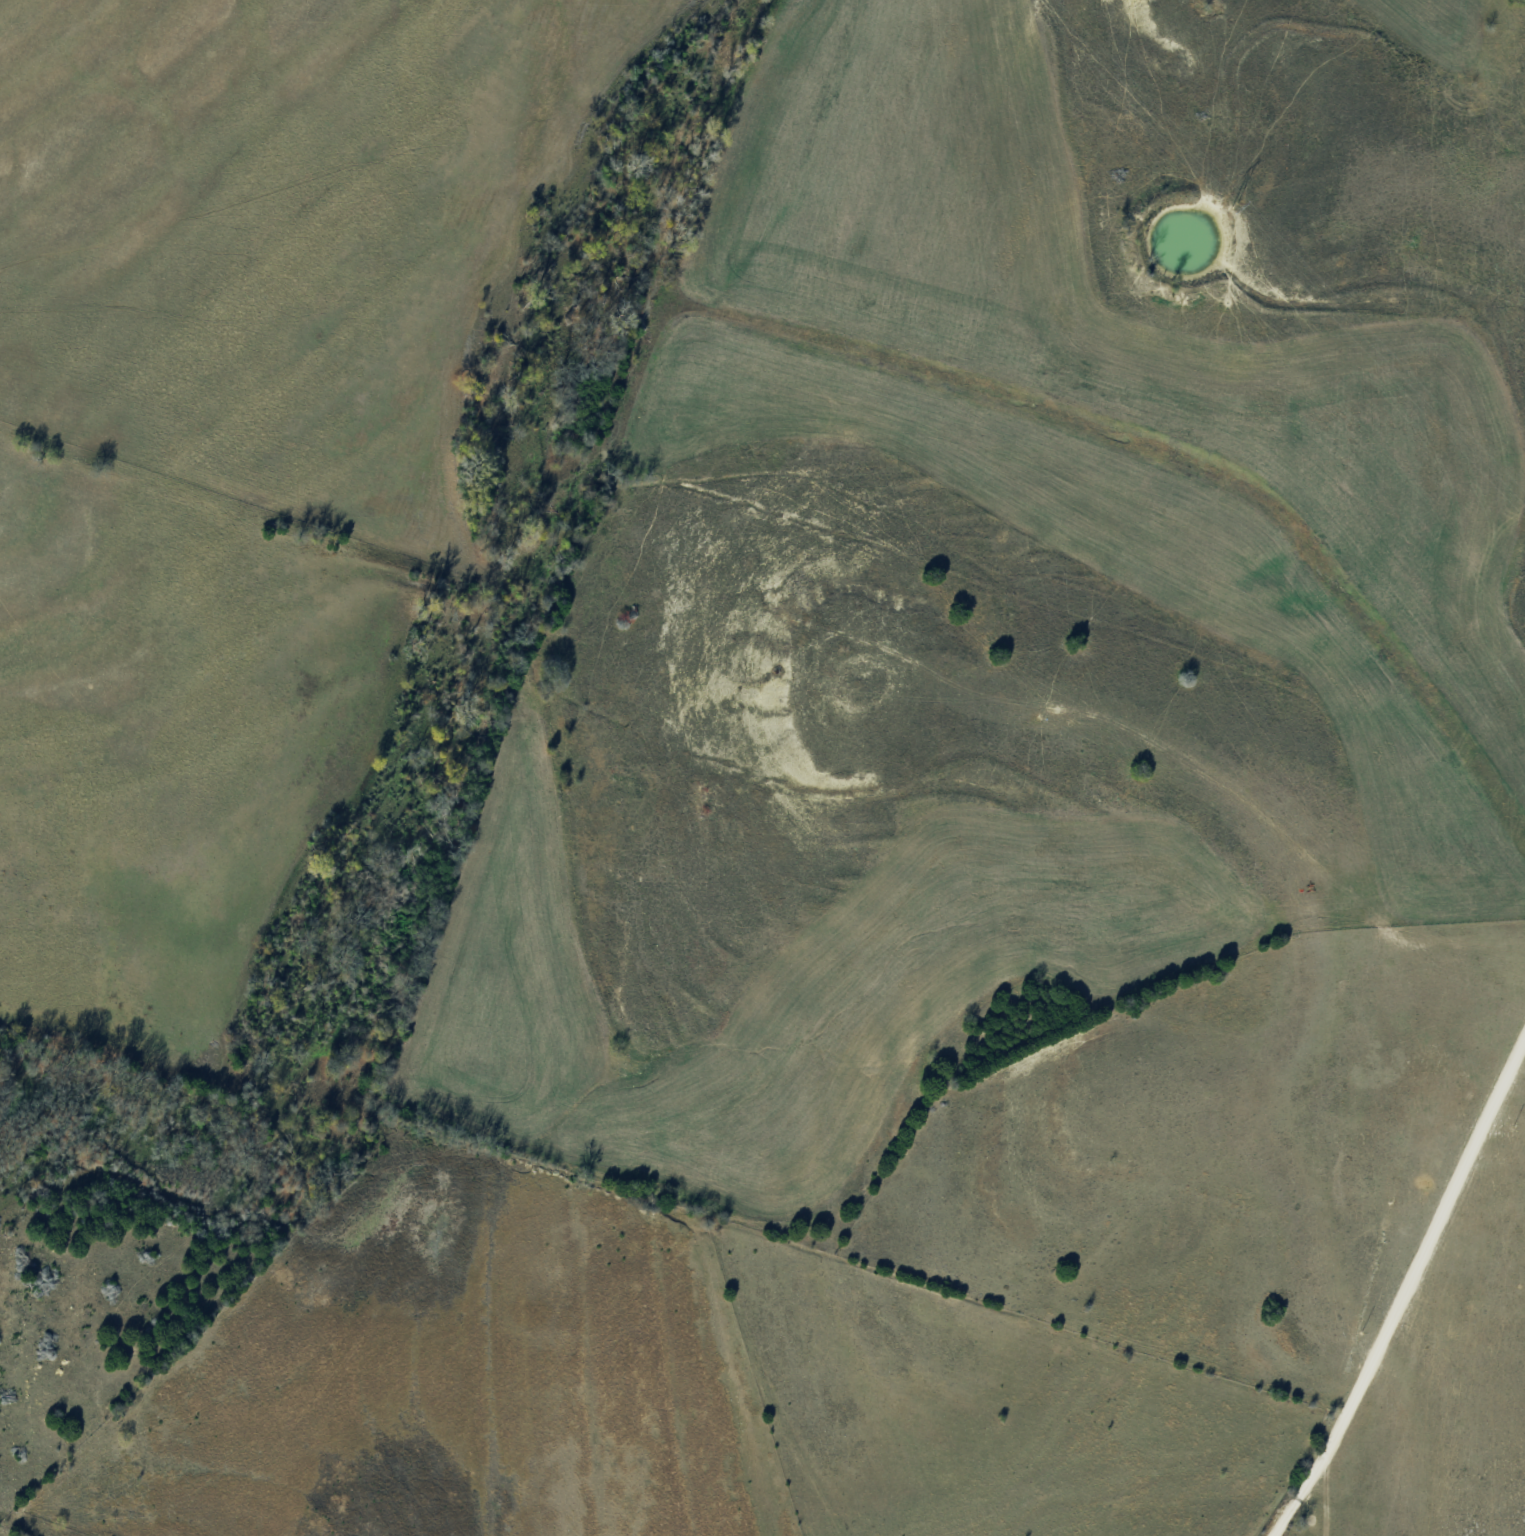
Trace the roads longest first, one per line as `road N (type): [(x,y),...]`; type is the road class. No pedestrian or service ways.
road 1 (residential): [(1338,1535),(1409,1420),(1524,1156)]
road 2 (residential): [(0,56),(156,111)]

